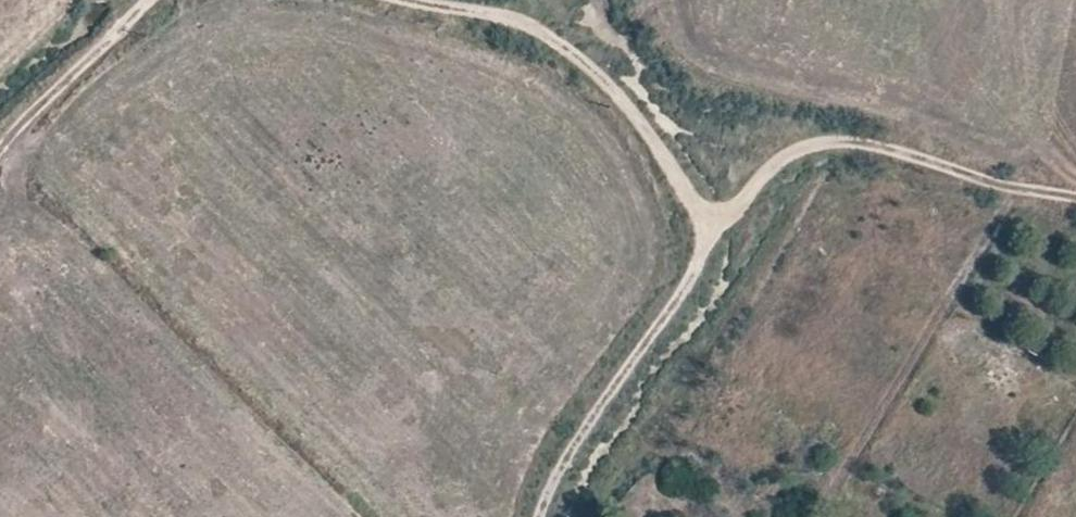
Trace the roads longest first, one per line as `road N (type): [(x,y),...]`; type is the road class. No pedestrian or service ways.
road 1 (track): [(397,0),(531,27),(615,89),(716,223),(747,207),(790,158),(853,143),(1075,199)]
road 2 (track): [(814,516),(1024,184)]
road 3 (track): [(716,223),(694,281),(560,474),(544,516)]
road 4 (track): [(0,142),(163,0)]

